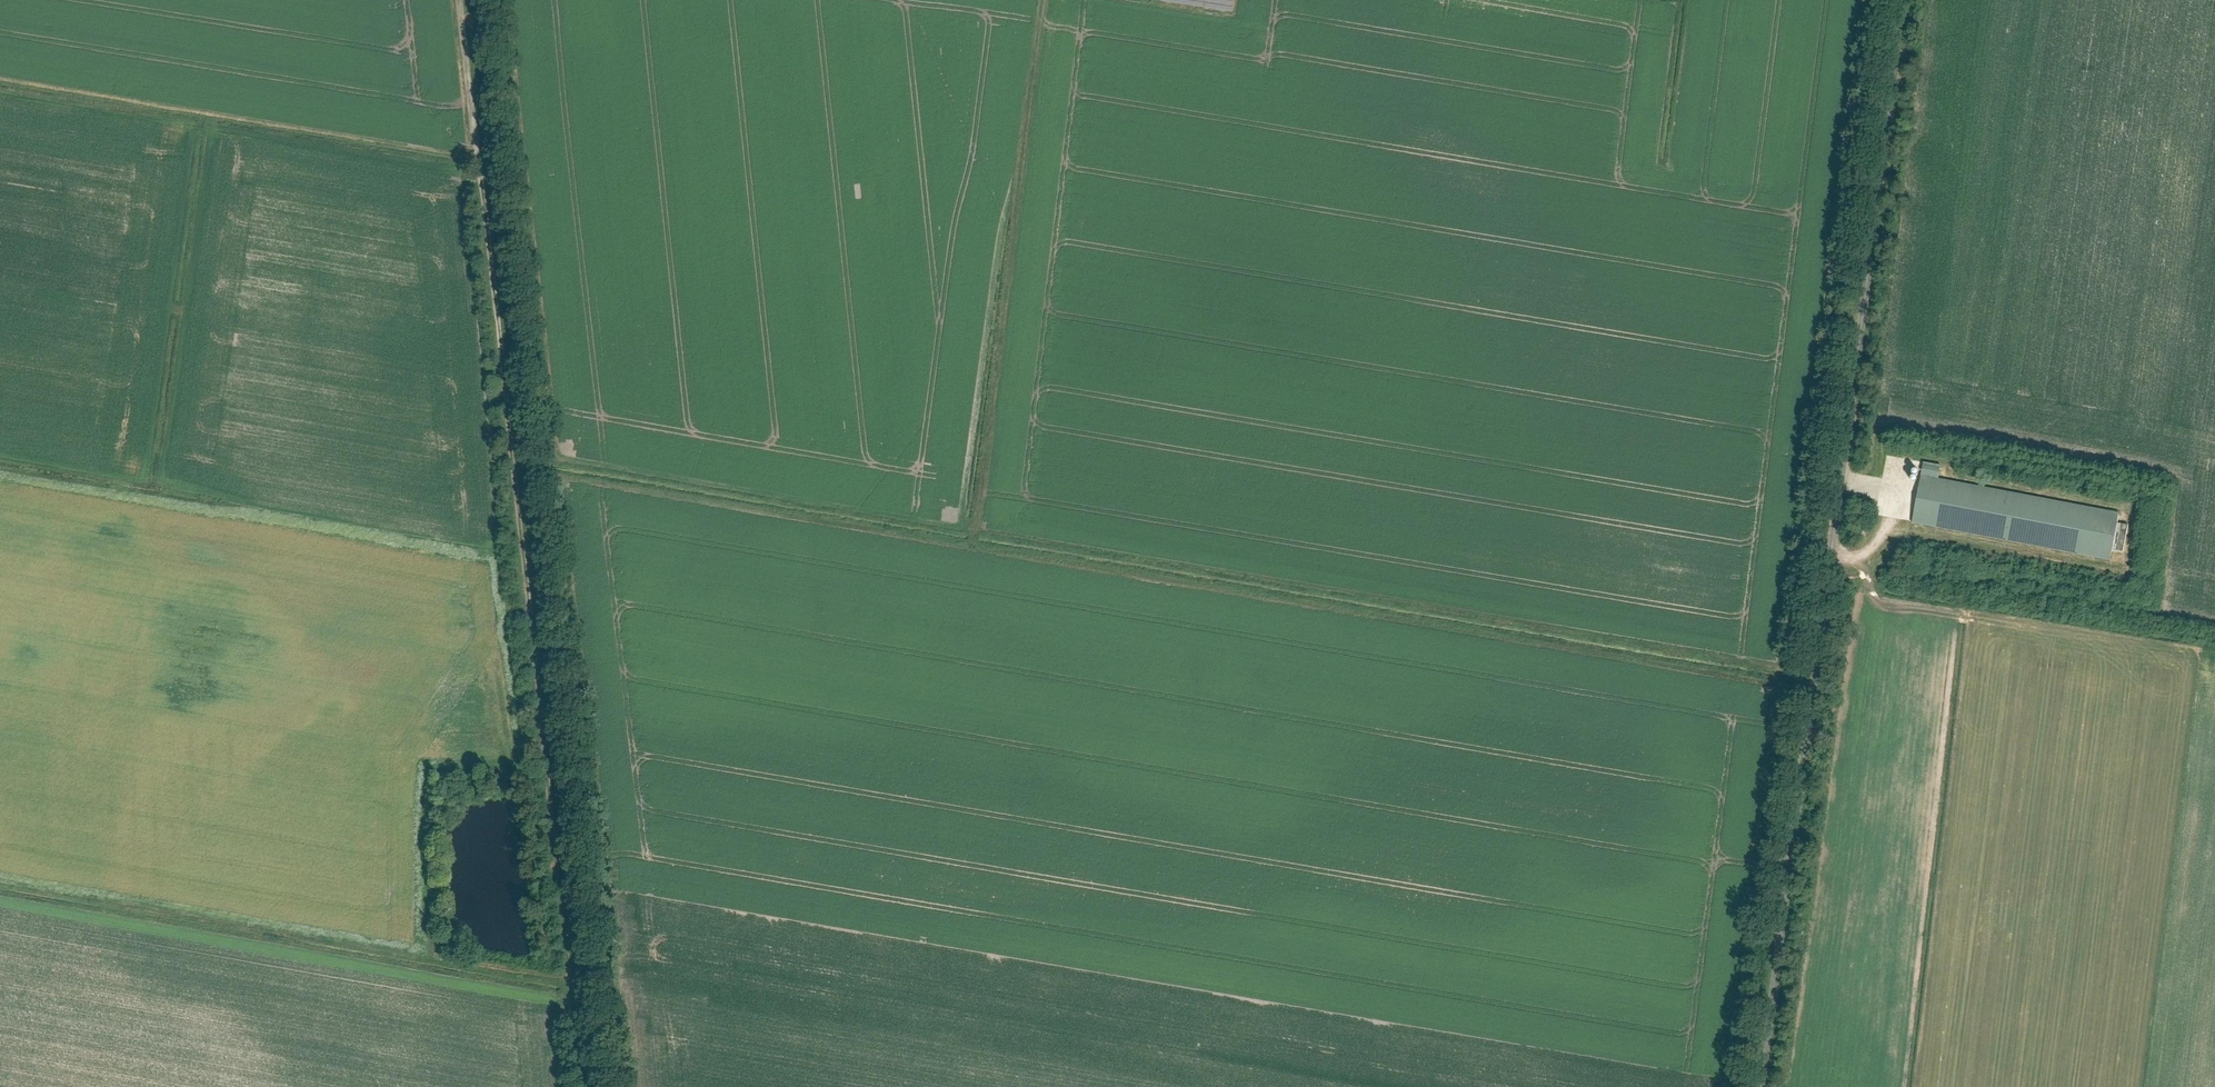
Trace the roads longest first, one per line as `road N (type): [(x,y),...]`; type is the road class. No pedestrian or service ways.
road 1 (unclassified): [(1759,1086),(1904,0)]
road 2 (track): [(459,0),(583,1086)]

